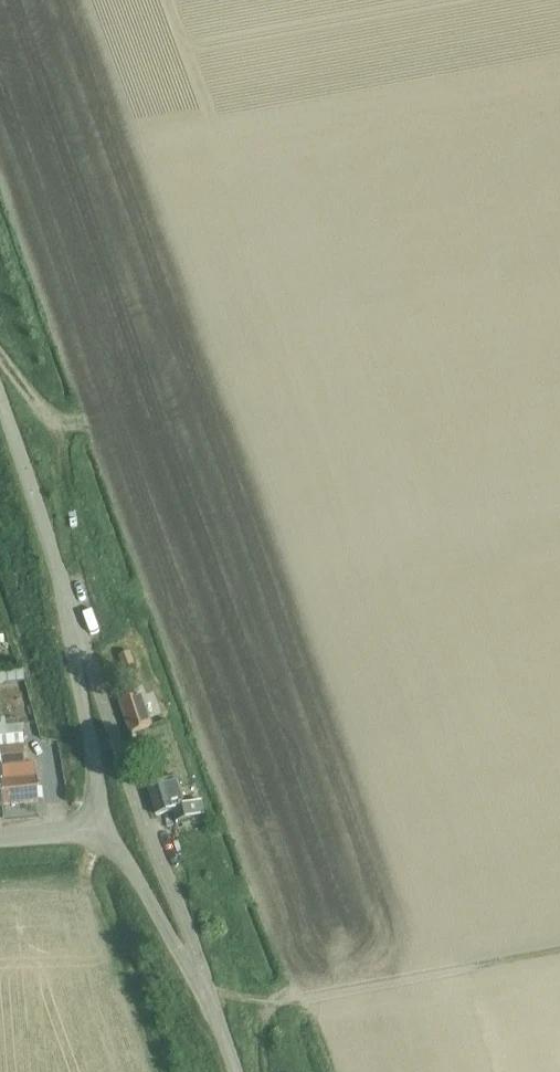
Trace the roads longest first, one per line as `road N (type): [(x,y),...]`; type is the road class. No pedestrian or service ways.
road 1 (unclassified): [(203,977),(77,623)]
road 2 (track): [(559,956),(288,1007),(260,1009),(207,994)]
road 3 (unclassified): [(77,623),(0,396)]
road 4 (unclassified): [(77,623),(75,661),(100,826)]
road 5 (unclassified): [(100,826),(203,977)]

